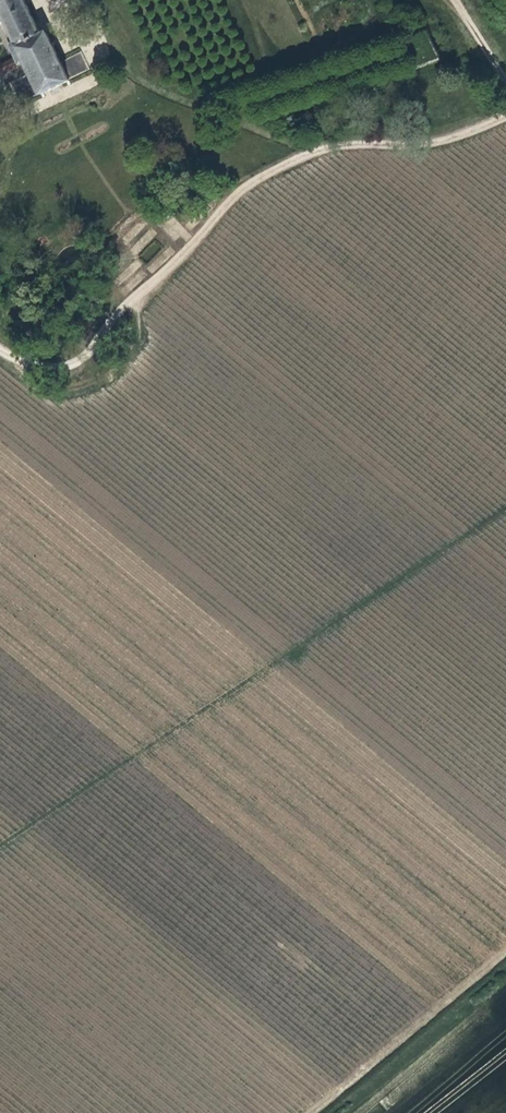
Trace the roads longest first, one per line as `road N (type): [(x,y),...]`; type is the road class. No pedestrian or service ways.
road 1 (track): [(0,847),(505,511)]
road 2 (track): [(505,116),(434,143),(346,146),(298,159),(238,195),(75,363),(35,367),(0,350)]
road 3 (track): [(505,953),(310,1112)]

